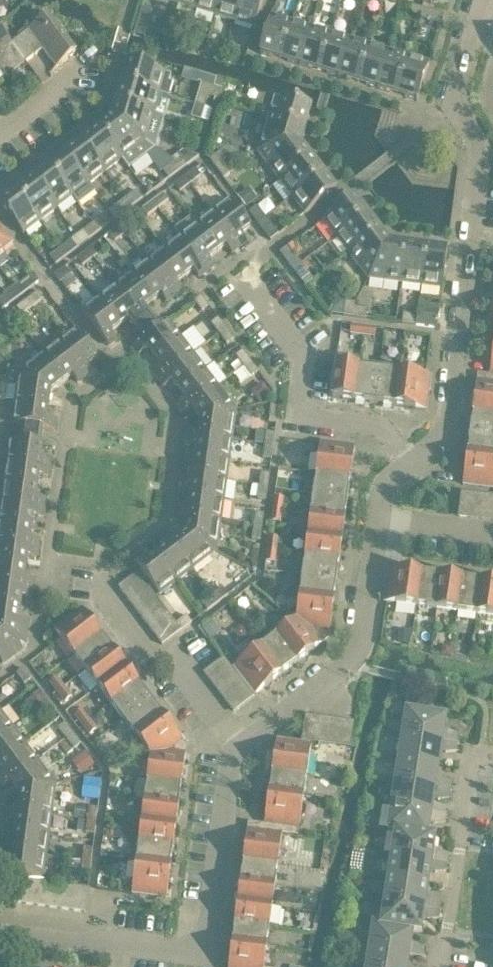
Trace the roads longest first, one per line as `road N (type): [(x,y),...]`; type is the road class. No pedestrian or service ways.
road 1 (residential): [(411,464),(437,443),(445,423),(482,161),(458,97),(486,0)]
road 2 (residential): [(0,937),(175,951),(197,946),(209,926),(230,768),(240,749)]
road 3 (residential): [(240,749),(356,655),(381,497),(411,464)]
road 4 (residential): [(411,464),(383,428),(297,417),(304,358),(244,281)]
road 5 (residential): [(105,567),(101,592),(149,656),(180,666),(240,749)]
road 6 (residential): [(492,755),(481,754),(469,770),(442,966)]

